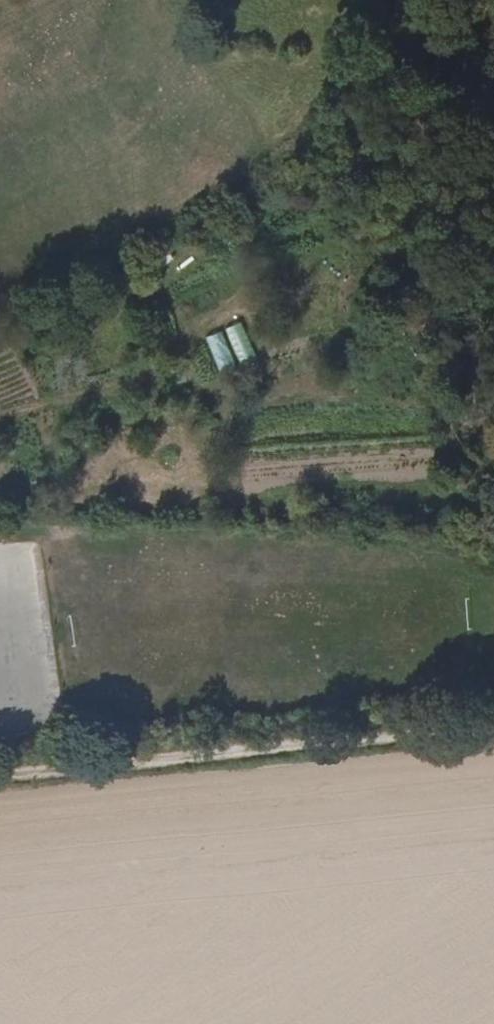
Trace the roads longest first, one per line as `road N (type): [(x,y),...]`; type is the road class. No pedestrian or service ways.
road 1 (track): [(493,748),(0,793)]

